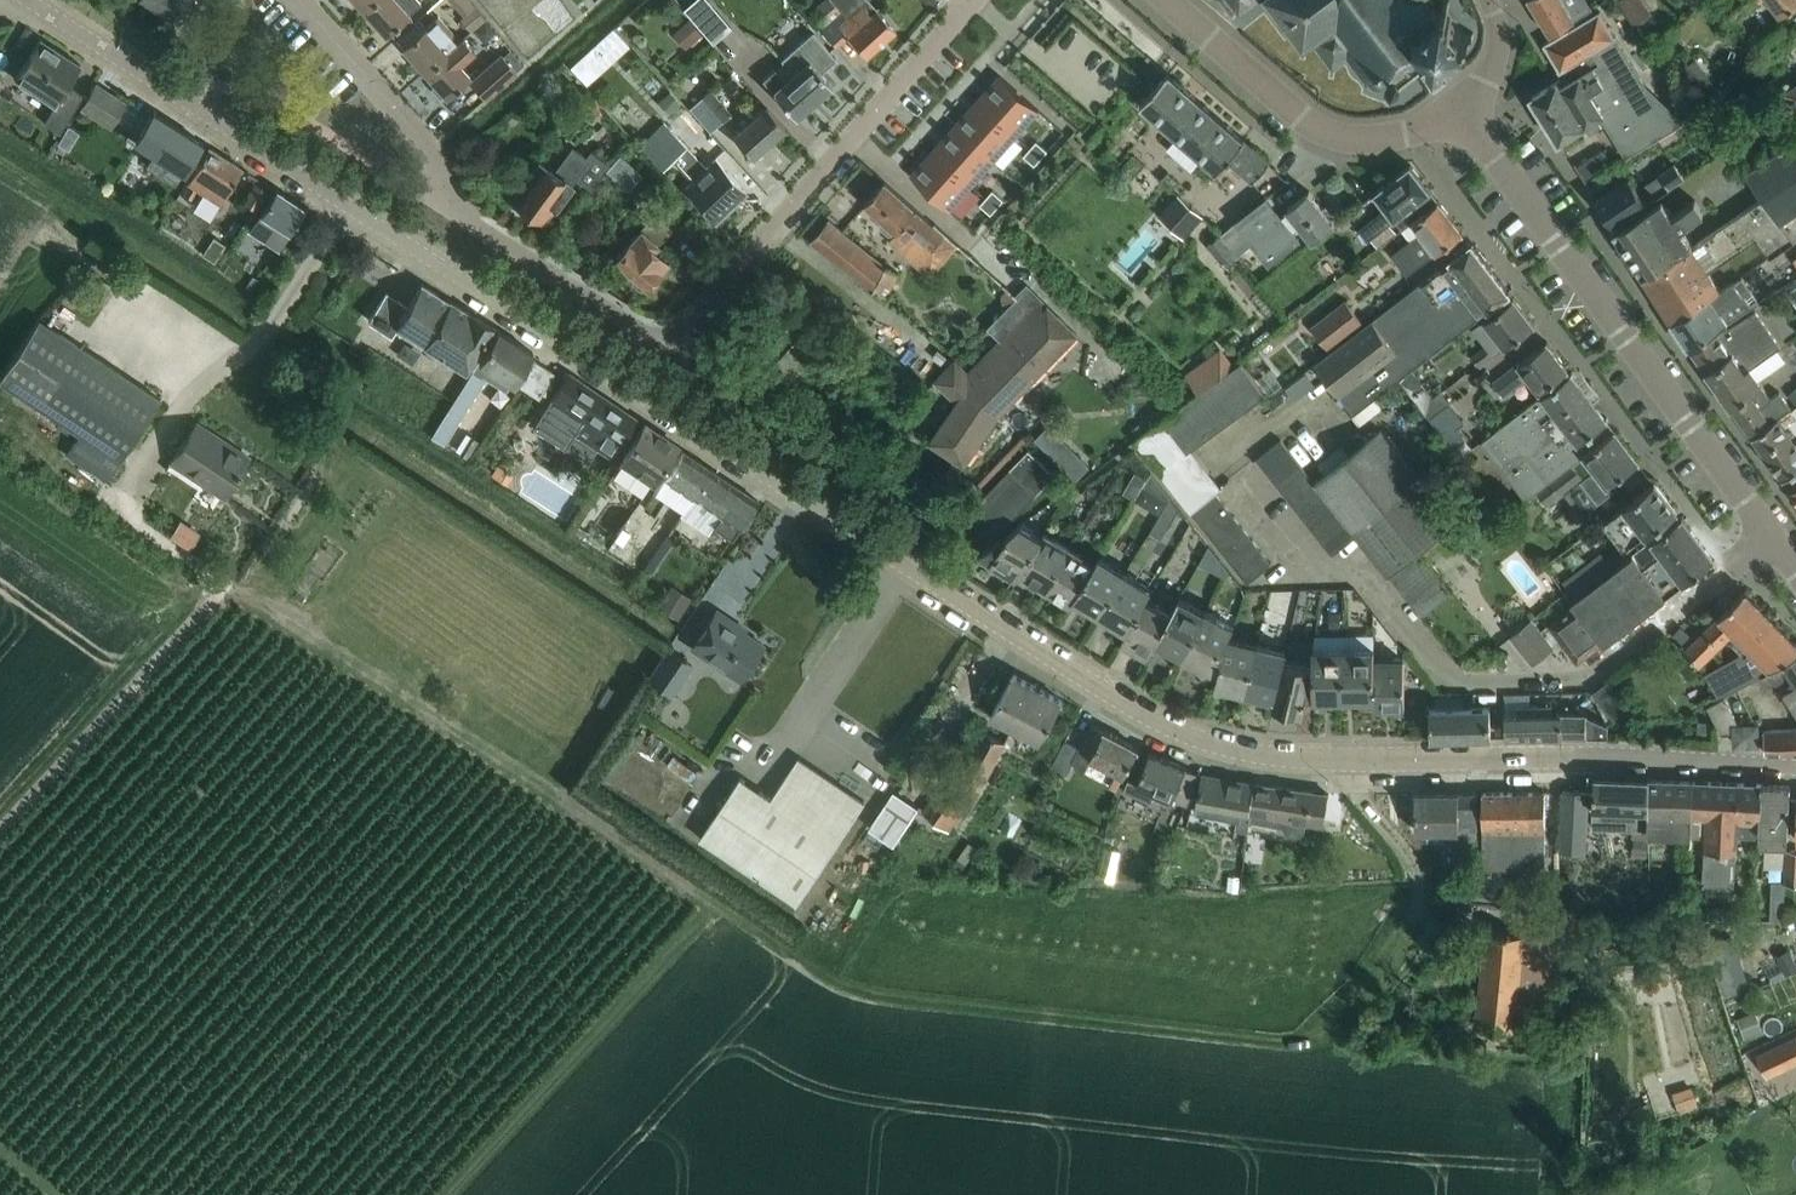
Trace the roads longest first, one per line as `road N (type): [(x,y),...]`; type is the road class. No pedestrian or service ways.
road 1 (tertiary): [(1795,768),(1594,755),(1267,755),(1166,727),(29,0)]
road 2 (track): [(1363,760),(1365,803),(1402,844),(1415,889),(1391,953),(1311,1036),(1271,1043),(868,994),(830,983),(394,685),(222,584)]
road 3 (residential): [(974,1),(675,336),(646,334),(473,225),(428,154),(297,0)]
road 4 (unclassified): [(1795,569),(1456,104)]
road 5 (unclassified): [(1171,0),(1280,99),(1350,138),(1392,136),(1456,104)]
road 6 (track): [(222,584),(0,827)]
road 7 (unclassified): [(1456,104),(1495,61),(1500,41),(1488,0)]

